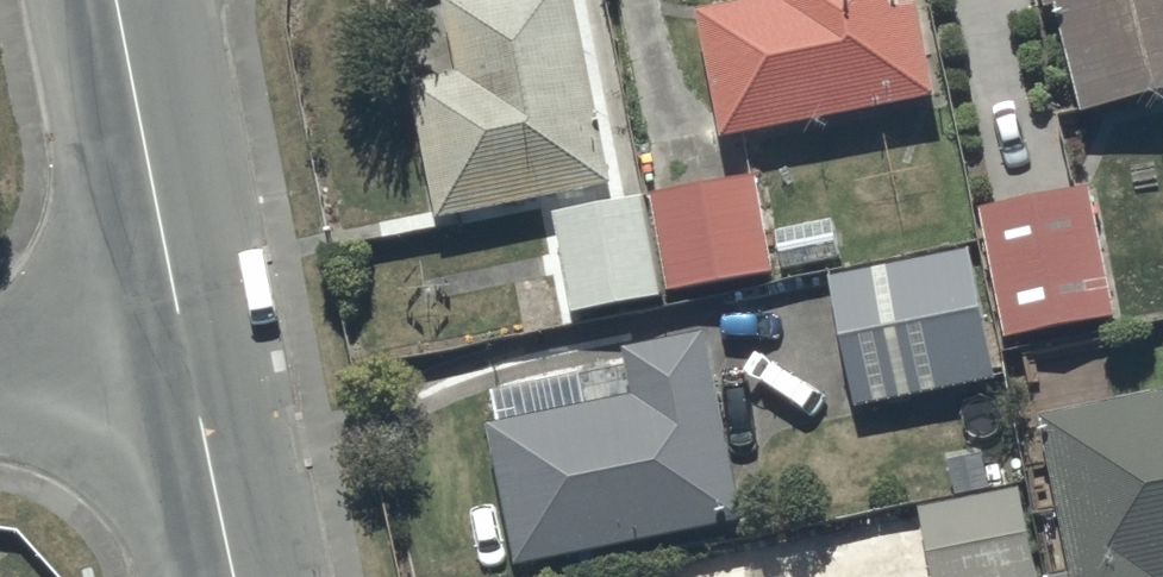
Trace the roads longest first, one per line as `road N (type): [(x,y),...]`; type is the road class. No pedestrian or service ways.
road 1 (tertiary): [(115,0),(181,339)]
road 2 (tertiary): [(181,339),(232,576)]
road 3 (residential): [(181,339),(0,375)]

